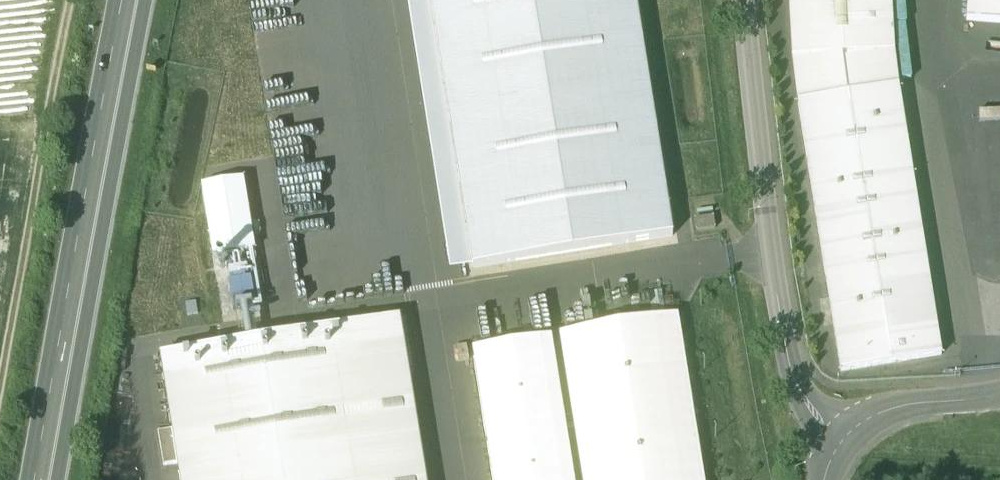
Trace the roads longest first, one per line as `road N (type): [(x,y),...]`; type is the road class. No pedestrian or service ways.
road 1 (trunk): [(133,0),(47,479)]
road 2 (unclassified): [(747,0),(788,361),(814,415),(841,440)]
road 3 (track): [(73,0),(0,397)]
road 4 (residential): [(841,440),(898,406),(999,394)]

